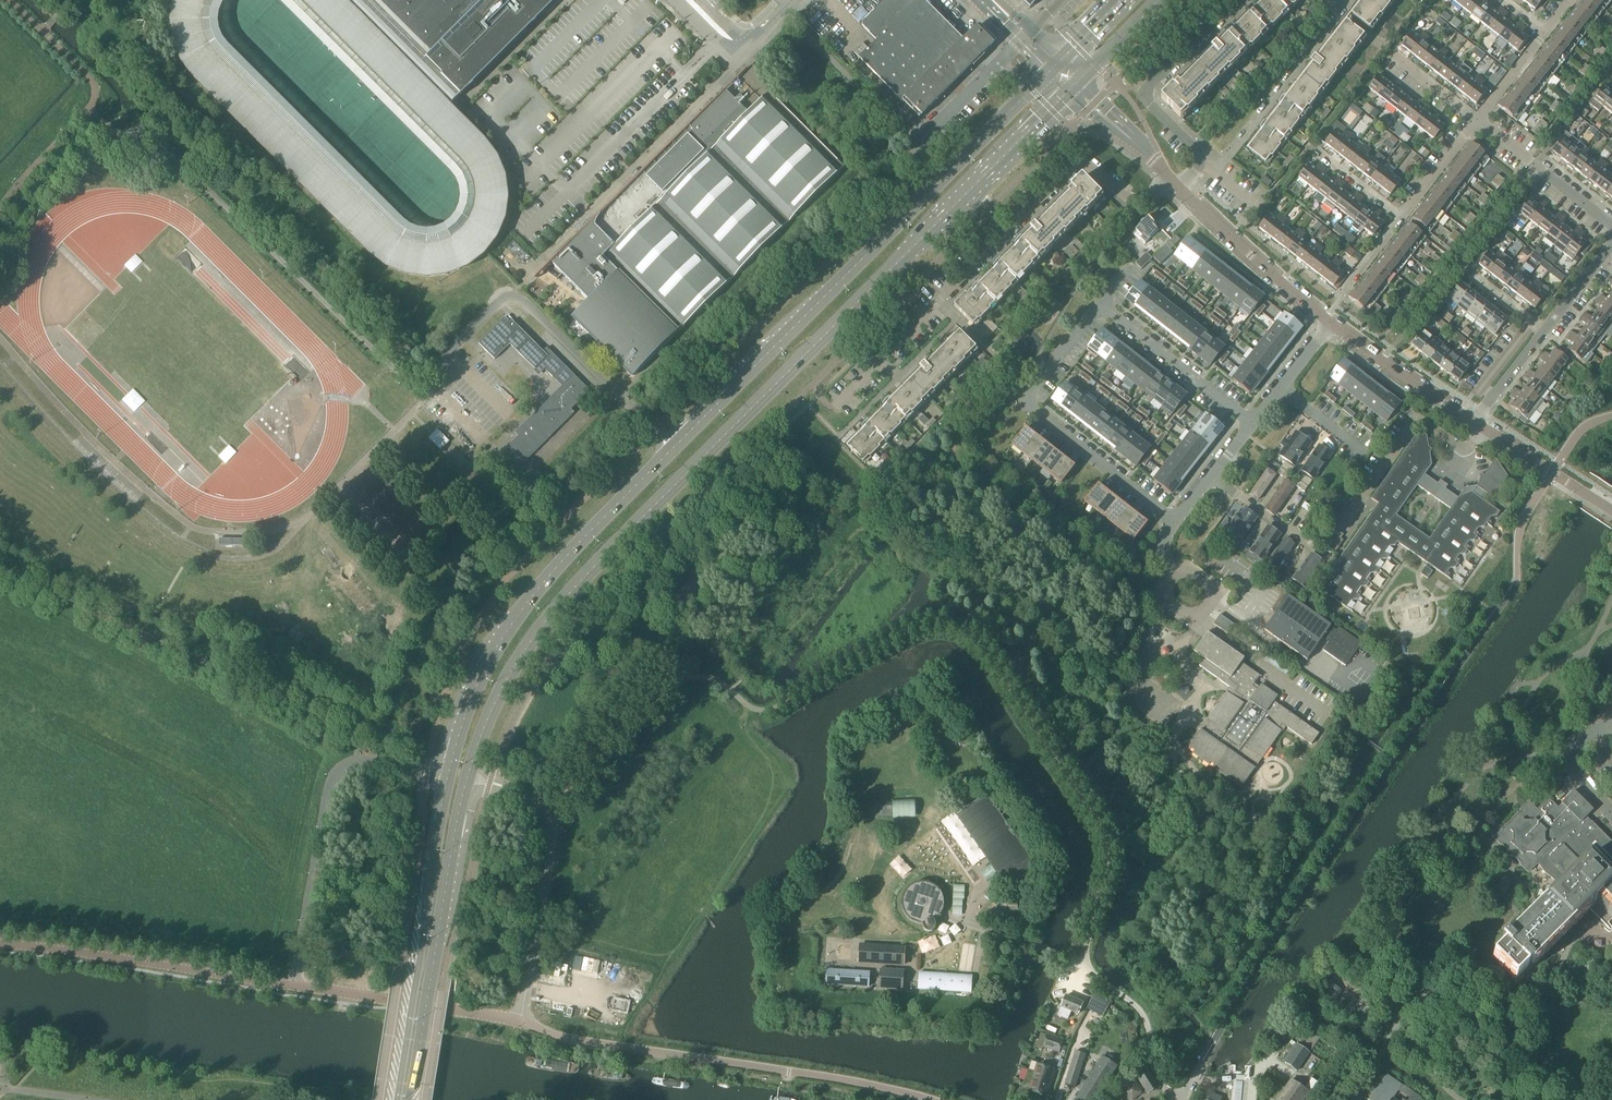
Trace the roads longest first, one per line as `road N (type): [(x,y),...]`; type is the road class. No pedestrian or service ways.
road 1 (secondary): [(1053,68),(541,584),(479,672),(445,773)]
road 2 (secondary): [(467,777),(511,671),(565,599),(1075,85)]
road 3 (residential): [(836,406),(1068,168),(1087,165),(1134,200),(1168,178)]
road 4 (unclassified): [(929,1099),(573,1040),(519,1021)]
road 5 (secondary): [(445,773),(397,1099)]
road 6 (secondary): [(408,1099),(467,777)]
road 7 (residential): [(1174,523),(1027,401),(1100,305)]
road 8 (tertiary): [(519,1021),(551,823),(535,797),(467,777)]
road 9 (tertiary): [(295,986),(0,944)]
road 10 (tertiary): [(368,763),(345,766),(330,784),(295,986)]
road 11 (residential): [(1178,187),(1200,163),(1144,93),(1234,0)]
road 12 (tertiary): [(519,1021),(295,986)]
road 13 (residential): [(1474,423),(1611,244)]
road 14 (residential): [(1214,174),(1341,13),(1342,0)]
road 15 (unclassified): [(1330,323),(1178,187)]
road 16 (residential): [(1100,305),(1252,424)]
road 17 (unclassified): [(1474,423),(1330,323)]
road 18 (residential): [(1611,225),(1476,120)]
road 19 (unclassified): [(1084,967),(1140,1012),(1152,1063),(1174,1099)]
road 20 (unclassified): [(676,0),(732,59),(792,0)]
road 21 (unclassified): [(1611,511),(1474,423)]
road 22 (unclassified): [(1023,38),(915,147)]
road 23 (residential): [(1170,569),(1210,584),(1211,603),(1191,619),(1160,596),(1169,581)]
road 24 (residential): [(1211,477),(1323,554)]
road 25 (unclassified): [(1168,178),(1075,85)]
road 26 (residential): [(1611,730),(1581,739),(1570,755),(1573,772),(1611,814)]
road 27 (residential): [(1401,217),(1476,120)]

